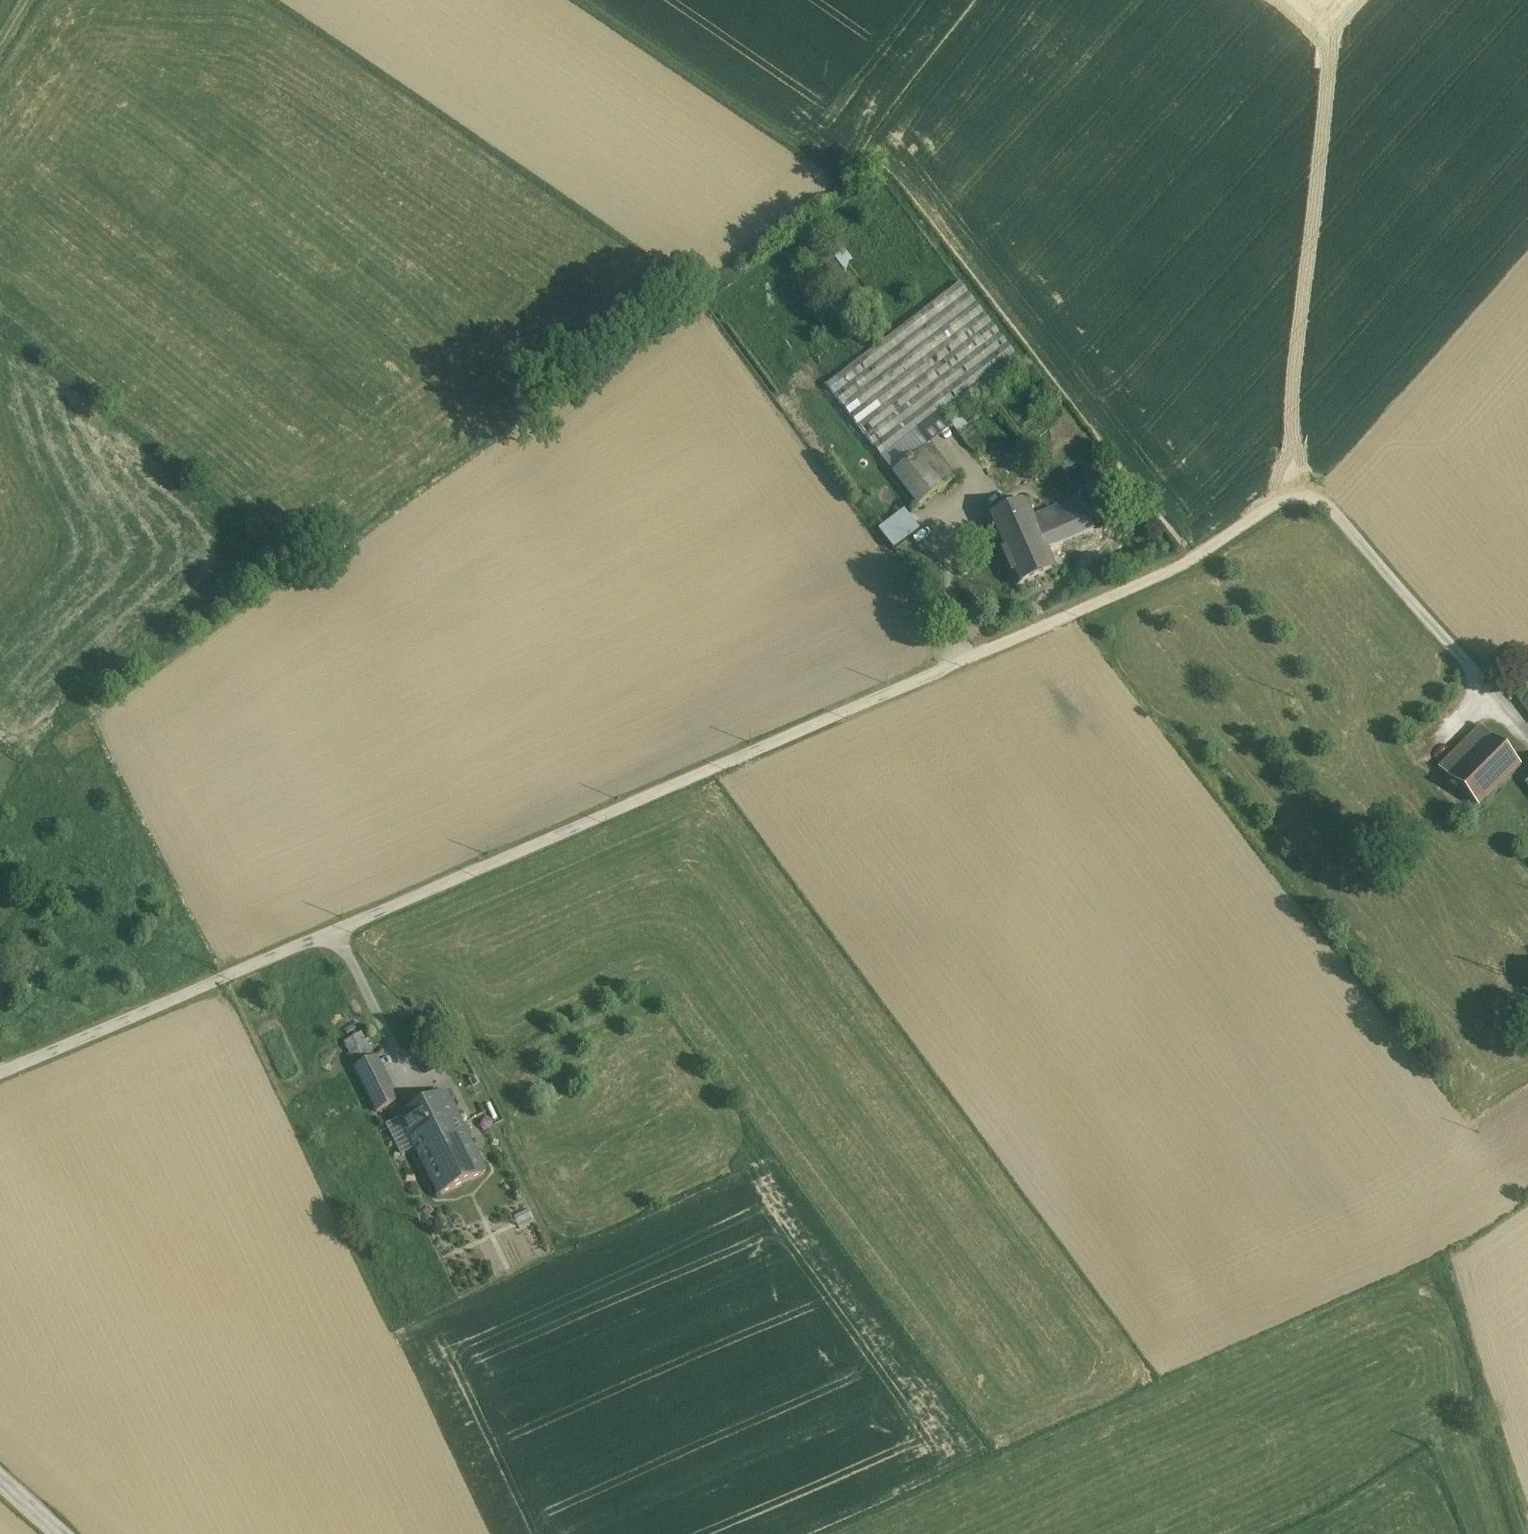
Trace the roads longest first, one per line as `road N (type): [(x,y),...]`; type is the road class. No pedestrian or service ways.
road 1 (residential): [(0,1073),(1178,572),(1277,505),(1309,498),(1328,510),(1483,681)]

